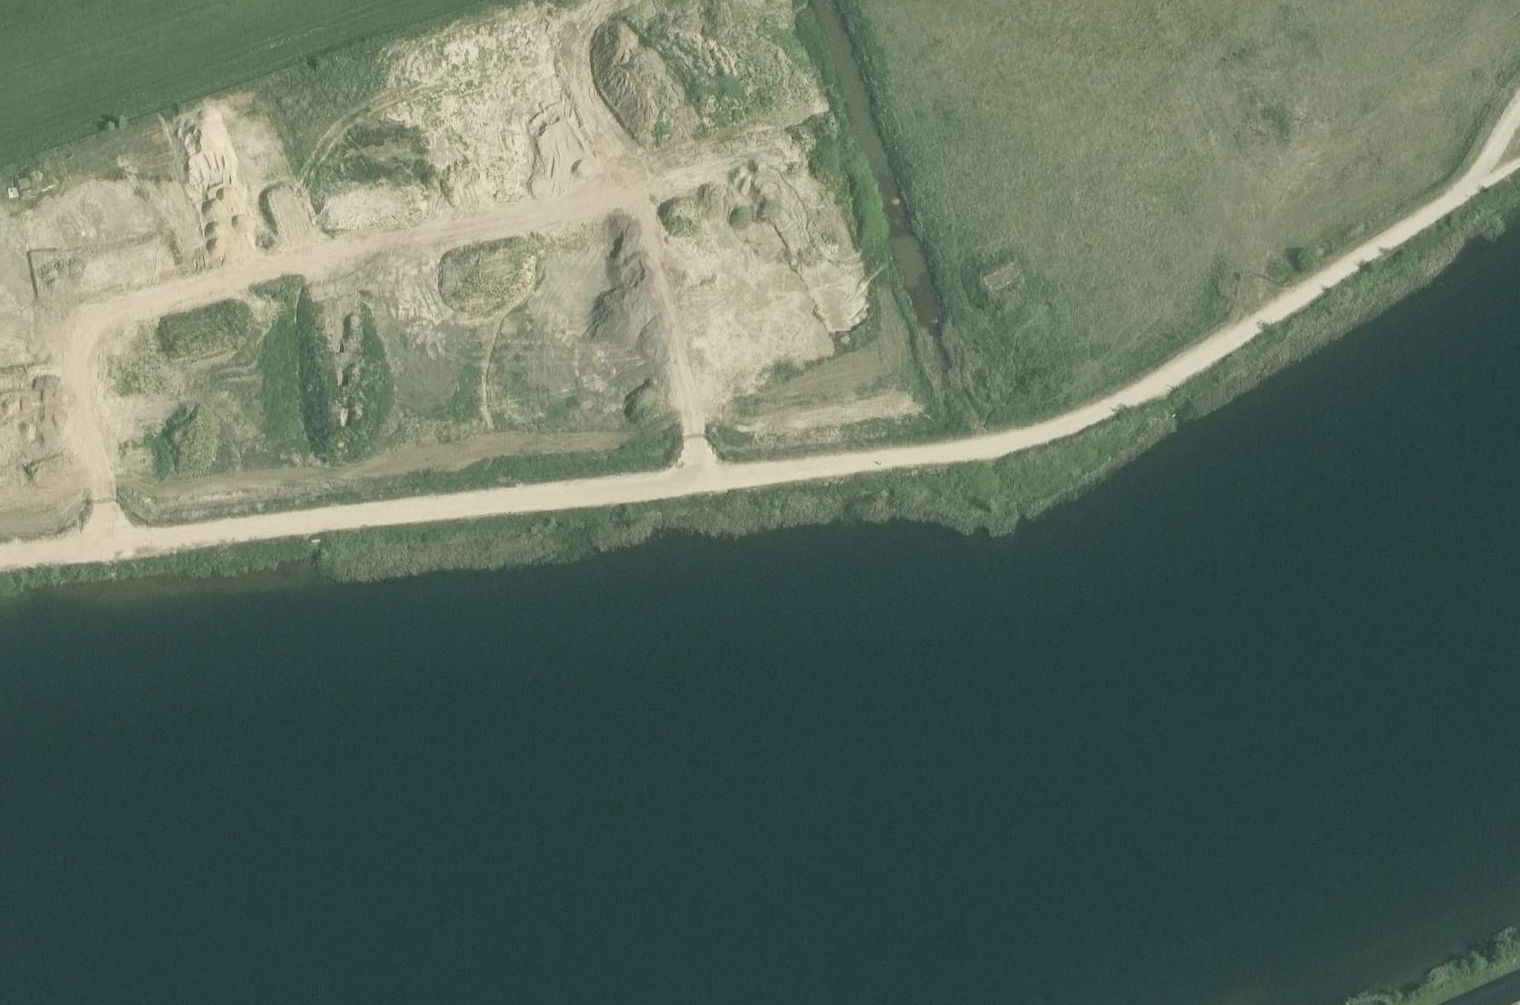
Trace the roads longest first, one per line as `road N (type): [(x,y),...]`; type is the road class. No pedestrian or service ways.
road 1 (track): [(0,554),(998,445),(1102,414),(1463,188),(1519,97)]
road 2 (residential): [(632,196),(84,320),(112,542)]
road 3 (residential): [(632,196),(707,477)]
road 4 (residential): [(810,154),(632,196)]

